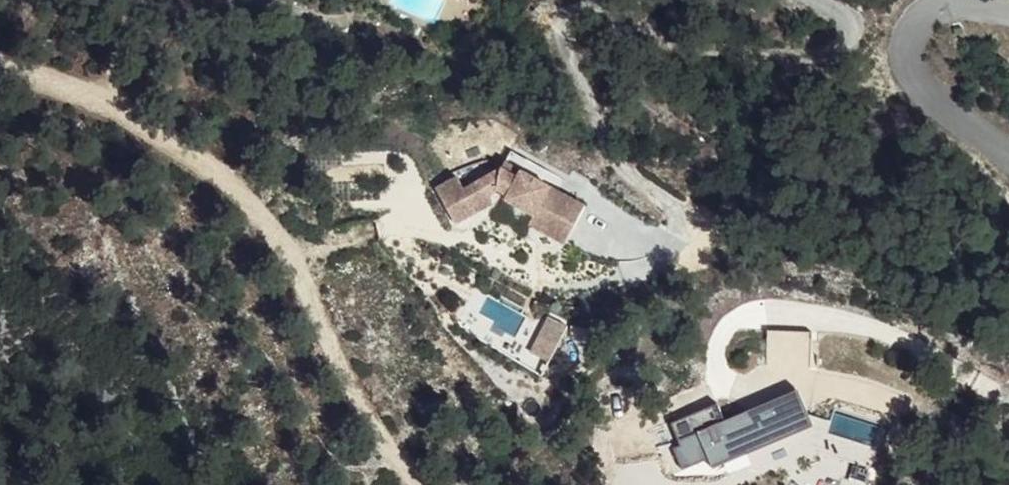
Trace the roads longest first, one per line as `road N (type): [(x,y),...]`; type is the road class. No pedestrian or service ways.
road 1 (track): [(0,49),(240,170),(425,484)]
road 2 (residential): [(1008,13),(938,12),(907,42),(908,71),(1008,153)]

